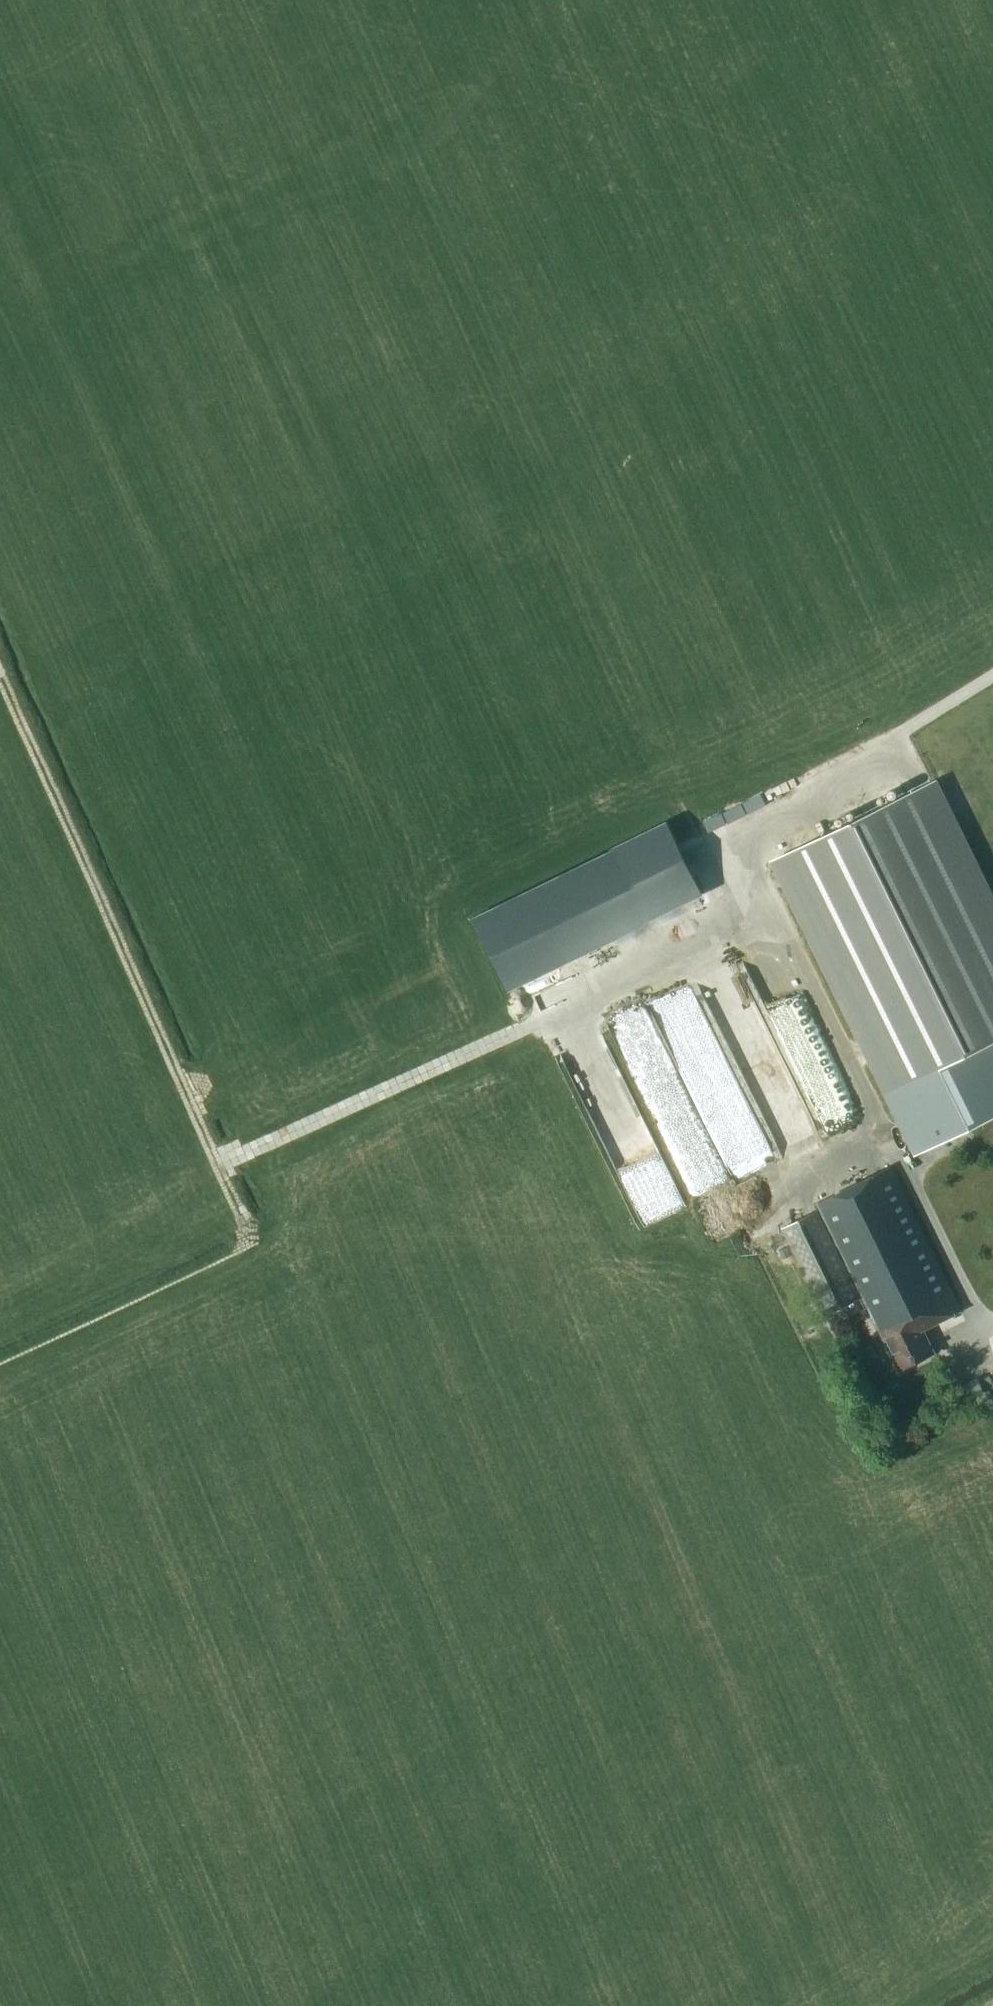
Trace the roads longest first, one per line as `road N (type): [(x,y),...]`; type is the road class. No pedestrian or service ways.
road 1 (track): [(590,979),(553,1014),(418,1086),(251,1230),(0,679)]

